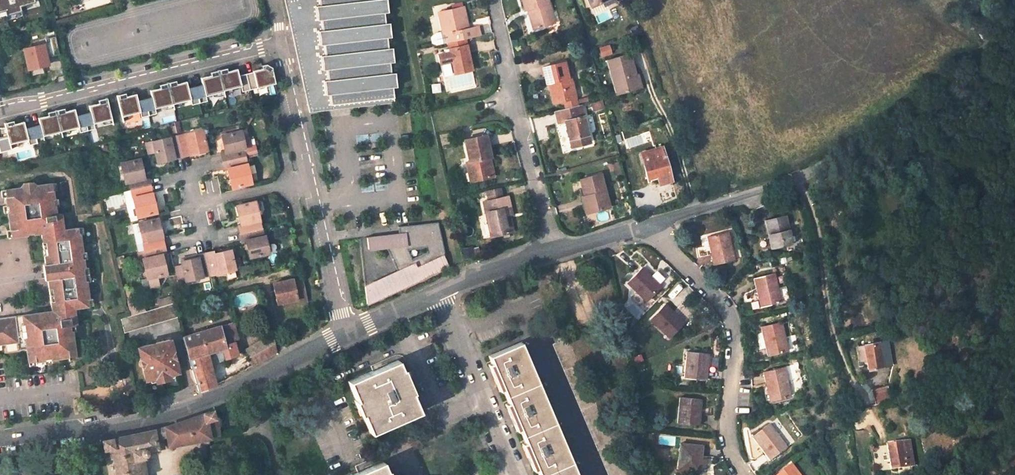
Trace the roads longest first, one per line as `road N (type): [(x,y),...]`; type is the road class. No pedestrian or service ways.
road 1 (residential): [(0,109),(279,45)]
road 2 (residential): [(650,226),(729,311),(736,335),(727,436),(744,474)]
road 3 (track): [(788,179),(817,230),(835,344),(877,425)]
road 4 (residential): [(0,441),(148,417),(256,378)]
road 5 (residential): [(554,252),(492,0)]
road 6 (residential): [(650,226),(843,160)]
road 7 (residential): [(510,467),(437,291)]
road 8 (unclassified): [(348,334),(312,179)]
road 9 (unclassified): [(312,179),(279,45)]
road 10 (residential): [(437,291),(554,252)]

